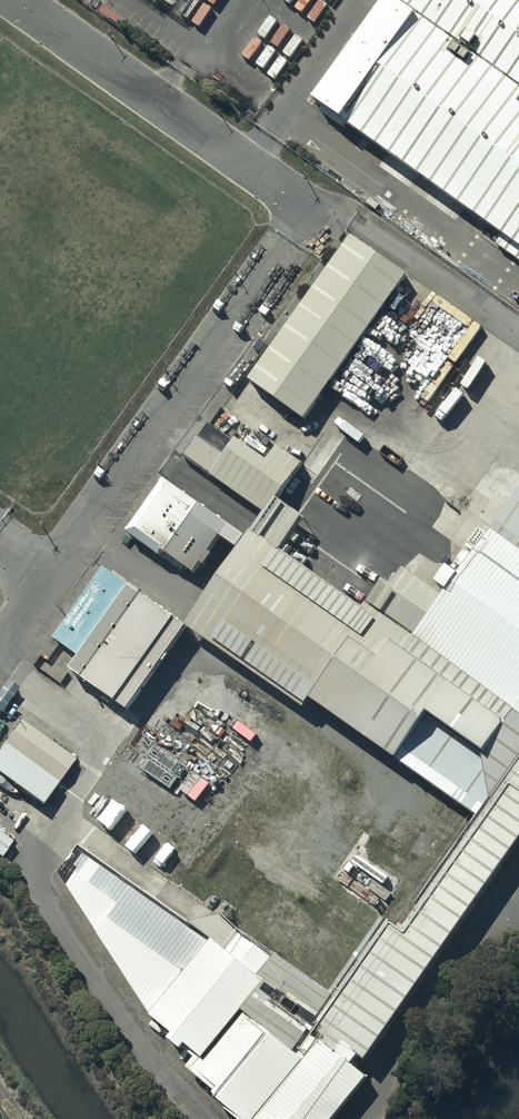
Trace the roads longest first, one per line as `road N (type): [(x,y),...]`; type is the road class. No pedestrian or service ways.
road 1 (unclassified): [(17,0),(308,207),(49,573)]

